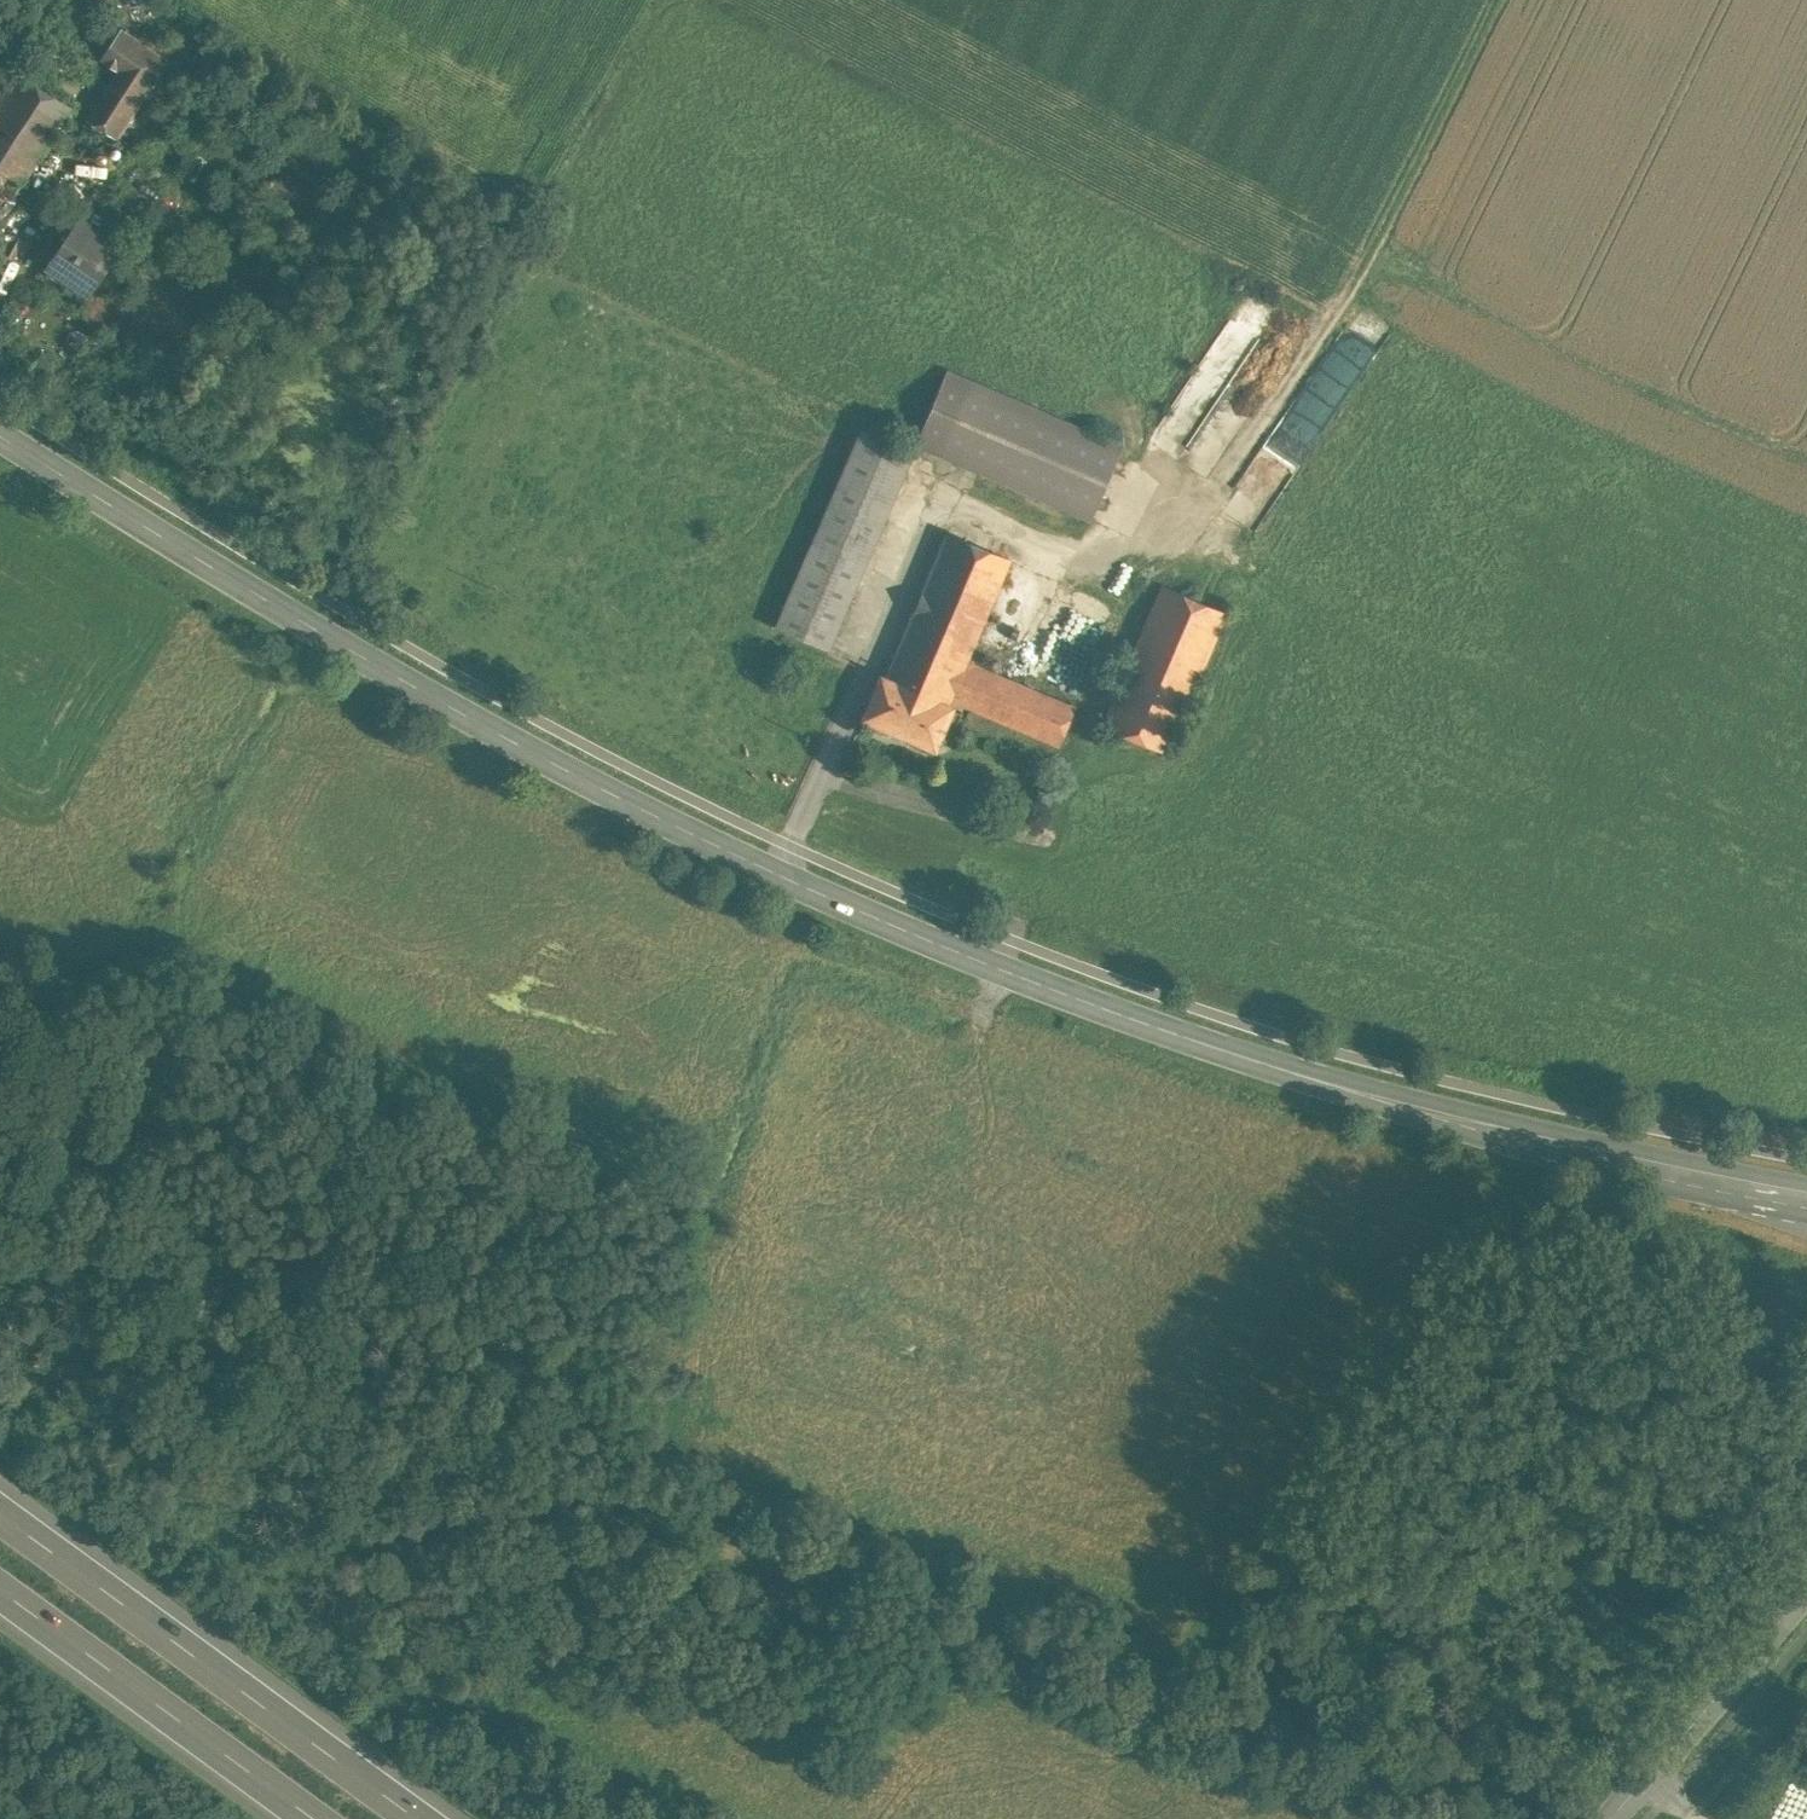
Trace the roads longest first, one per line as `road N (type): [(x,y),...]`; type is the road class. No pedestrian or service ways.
road 1 (secondary): [(1793,1198),(1472,1128),(1055,990),(725,850),(321,632),(0,429)]
road 2 (motorway): [(426,1818),(0,1506)]
road 3 (motorway): [(0,1582),(321,1818)]
road 4 (secondary): [(1806,1585),(1611,1818)]

